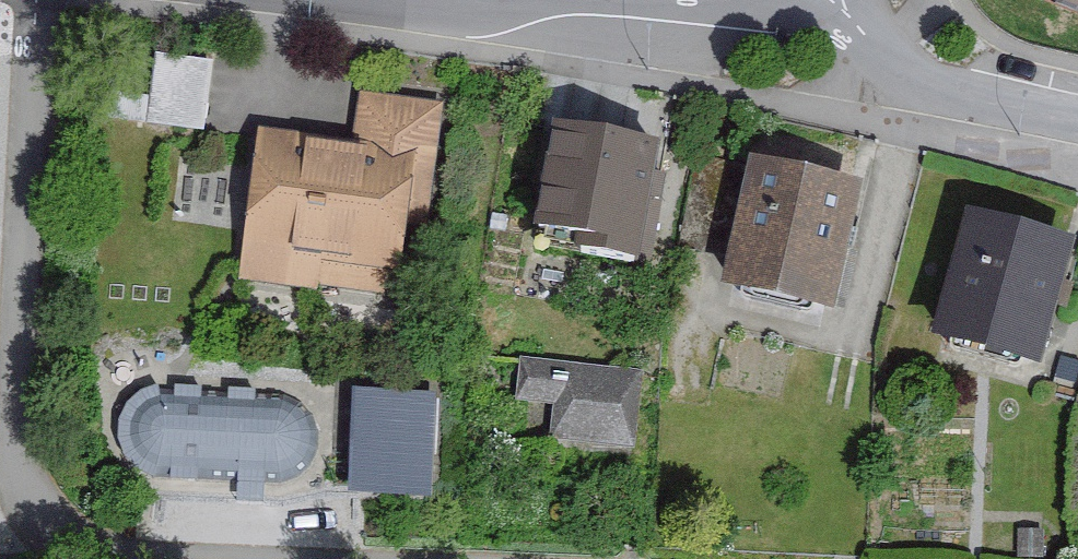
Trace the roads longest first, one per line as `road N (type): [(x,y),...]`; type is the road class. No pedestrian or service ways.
road 1 (residential): [(92,558),(41,518),(8,411),(37,0)]
road 2 (residential): [(824,0),(884,59),(1077,113)]

